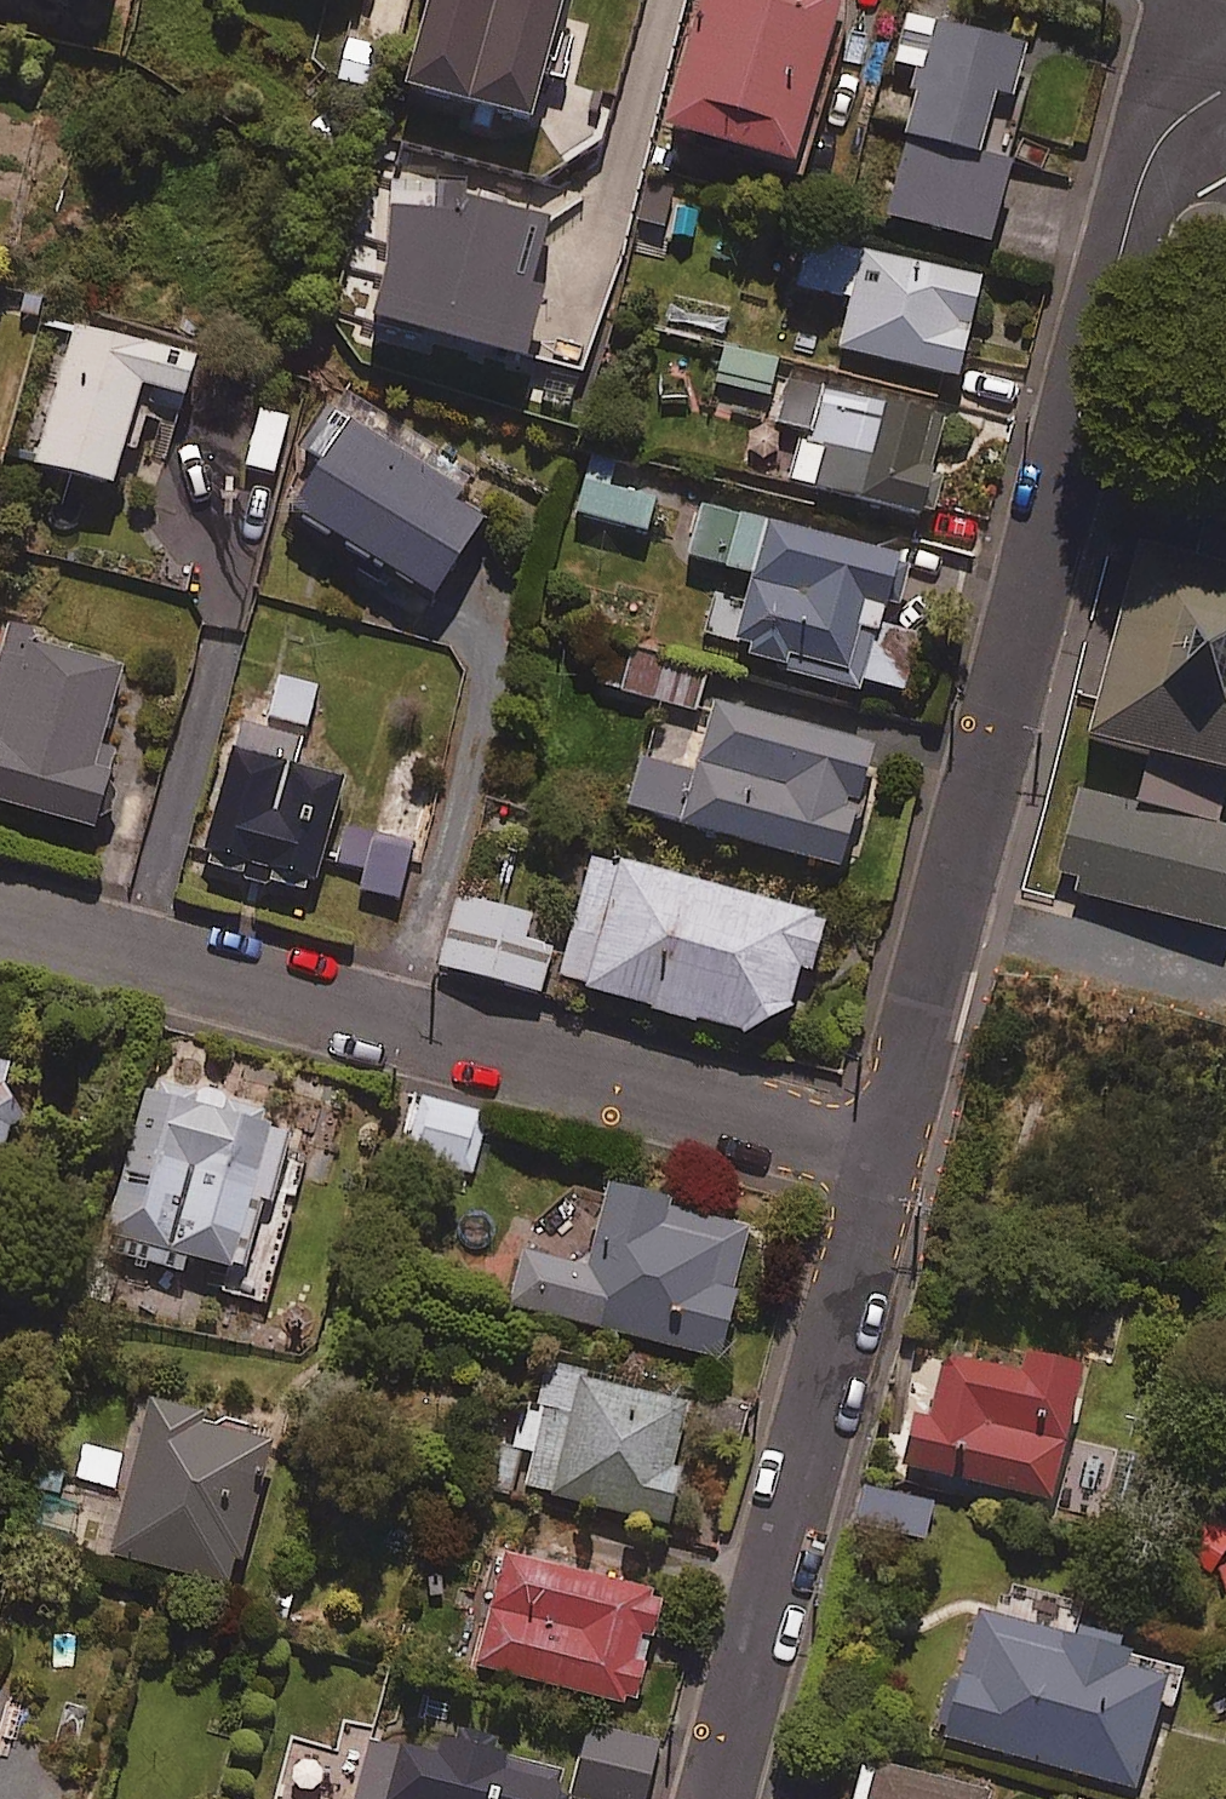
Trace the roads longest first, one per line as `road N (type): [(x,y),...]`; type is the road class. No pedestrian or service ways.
road 1 (residential): [(885,1156),(1144,174),(1167,130),(1225,98)]
road 2 (residential): [(885,1156),(0,918)]
road 3 (residential): [(716,1798),(885,1156)]

